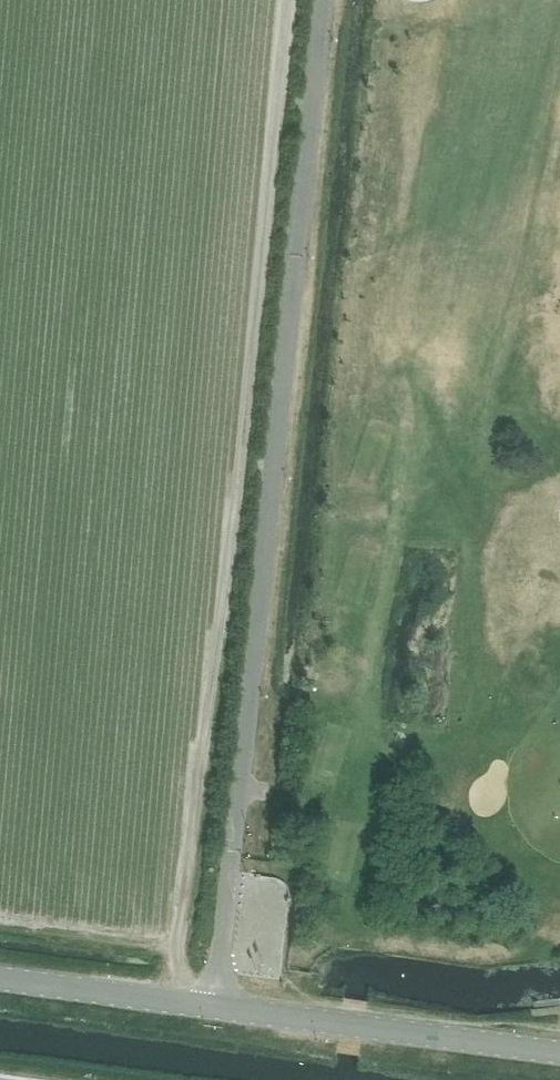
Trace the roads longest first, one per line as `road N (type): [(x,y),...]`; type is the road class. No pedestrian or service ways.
road 1 (secondary): [(559,1052),(0,977)]

